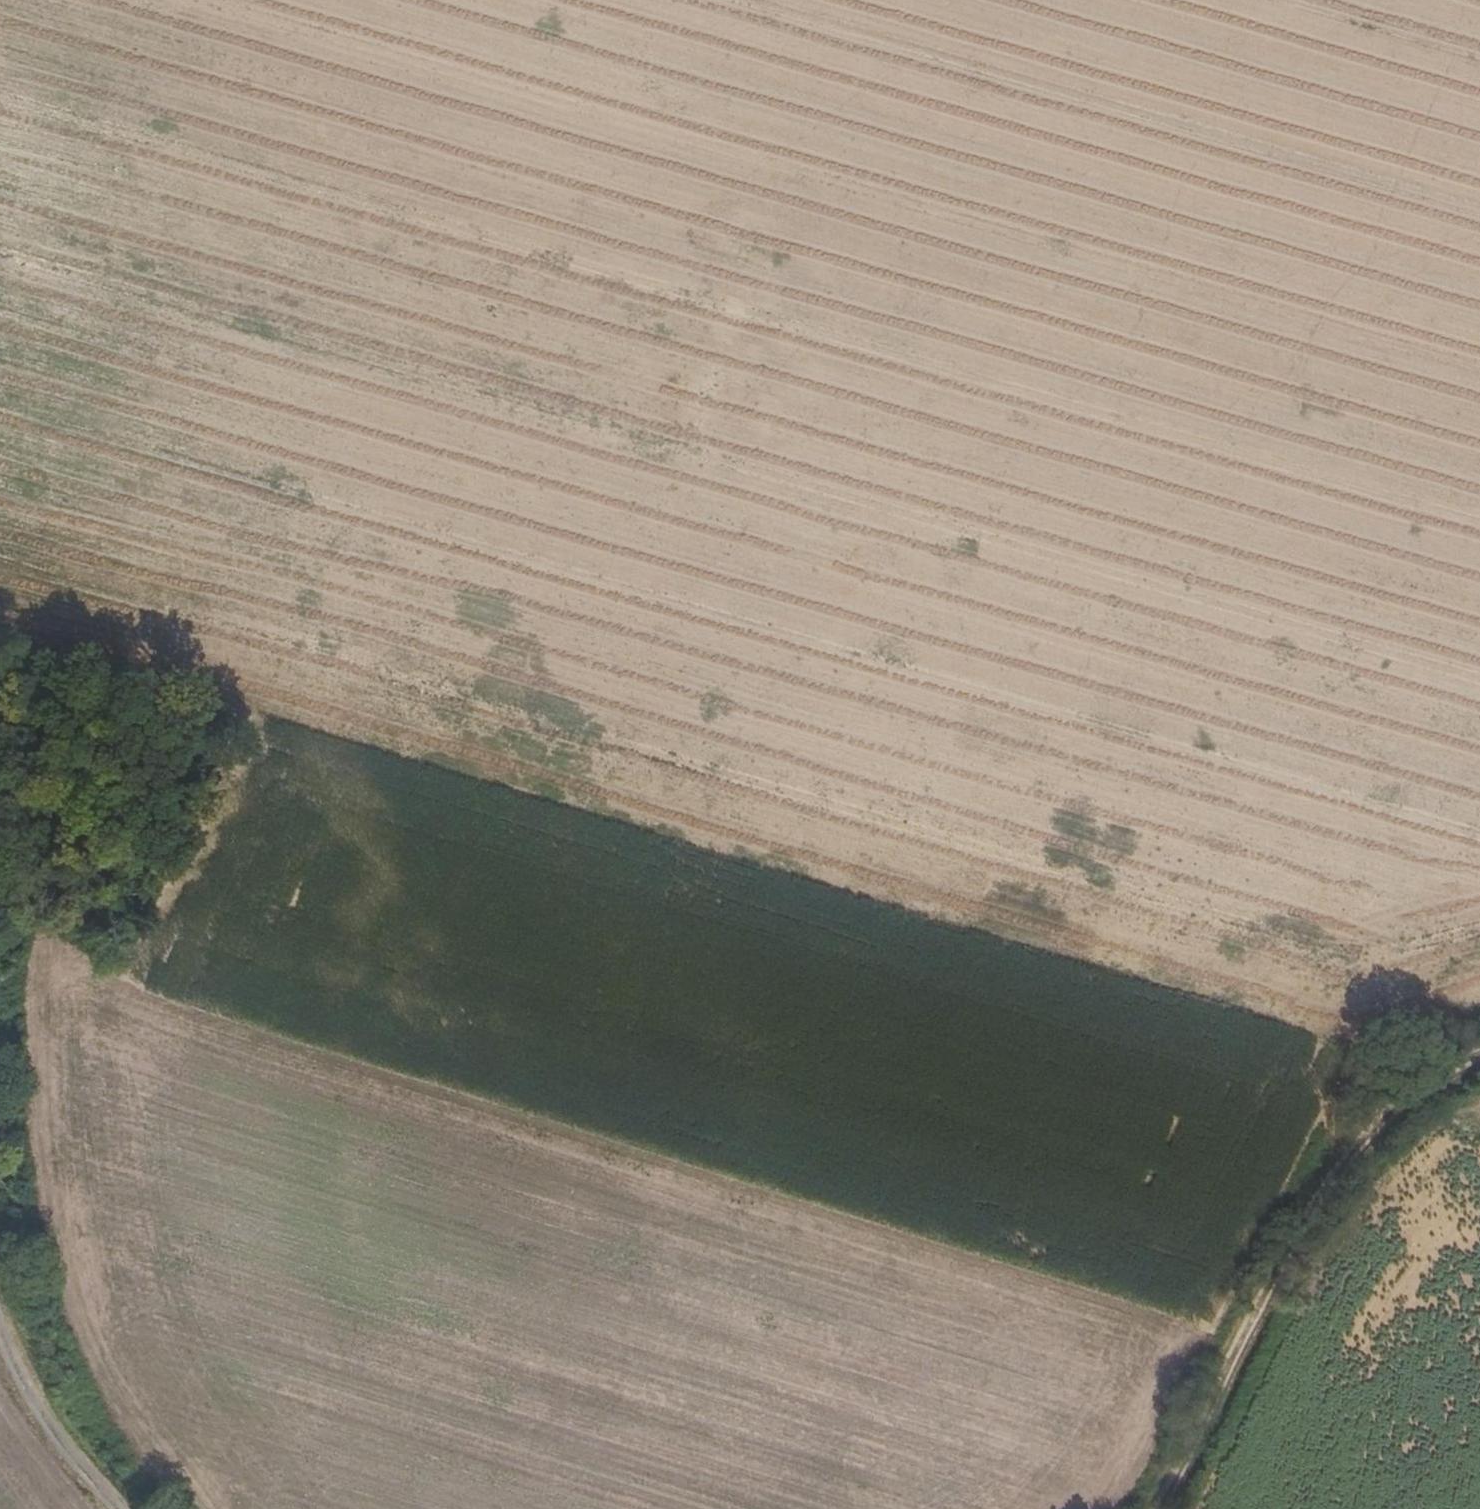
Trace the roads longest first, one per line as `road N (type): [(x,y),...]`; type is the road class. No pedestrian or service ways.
road 1 (track): [(1479,1053),(1397,1101),(1348,1159),(1295,1244),(1168,1508)]
road 2 (track): [(0,1362),(22,1404),(108,1508)]

